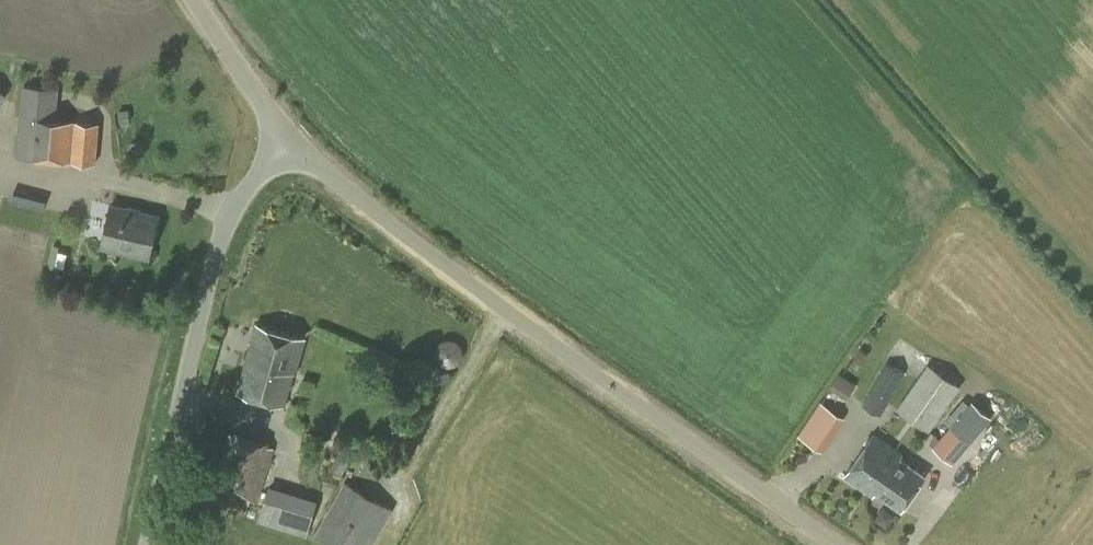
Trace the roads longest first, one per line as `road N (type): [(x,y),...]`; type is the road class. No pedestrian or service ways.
road 1 (unclassified): [(840,544),(596,377),(397,229),(292,139)]
road 2 (unclassified): [(148,544),(215,259),(245,192),(292,139)]
road 3 (unclassified): [(292,139),(194,0)]

